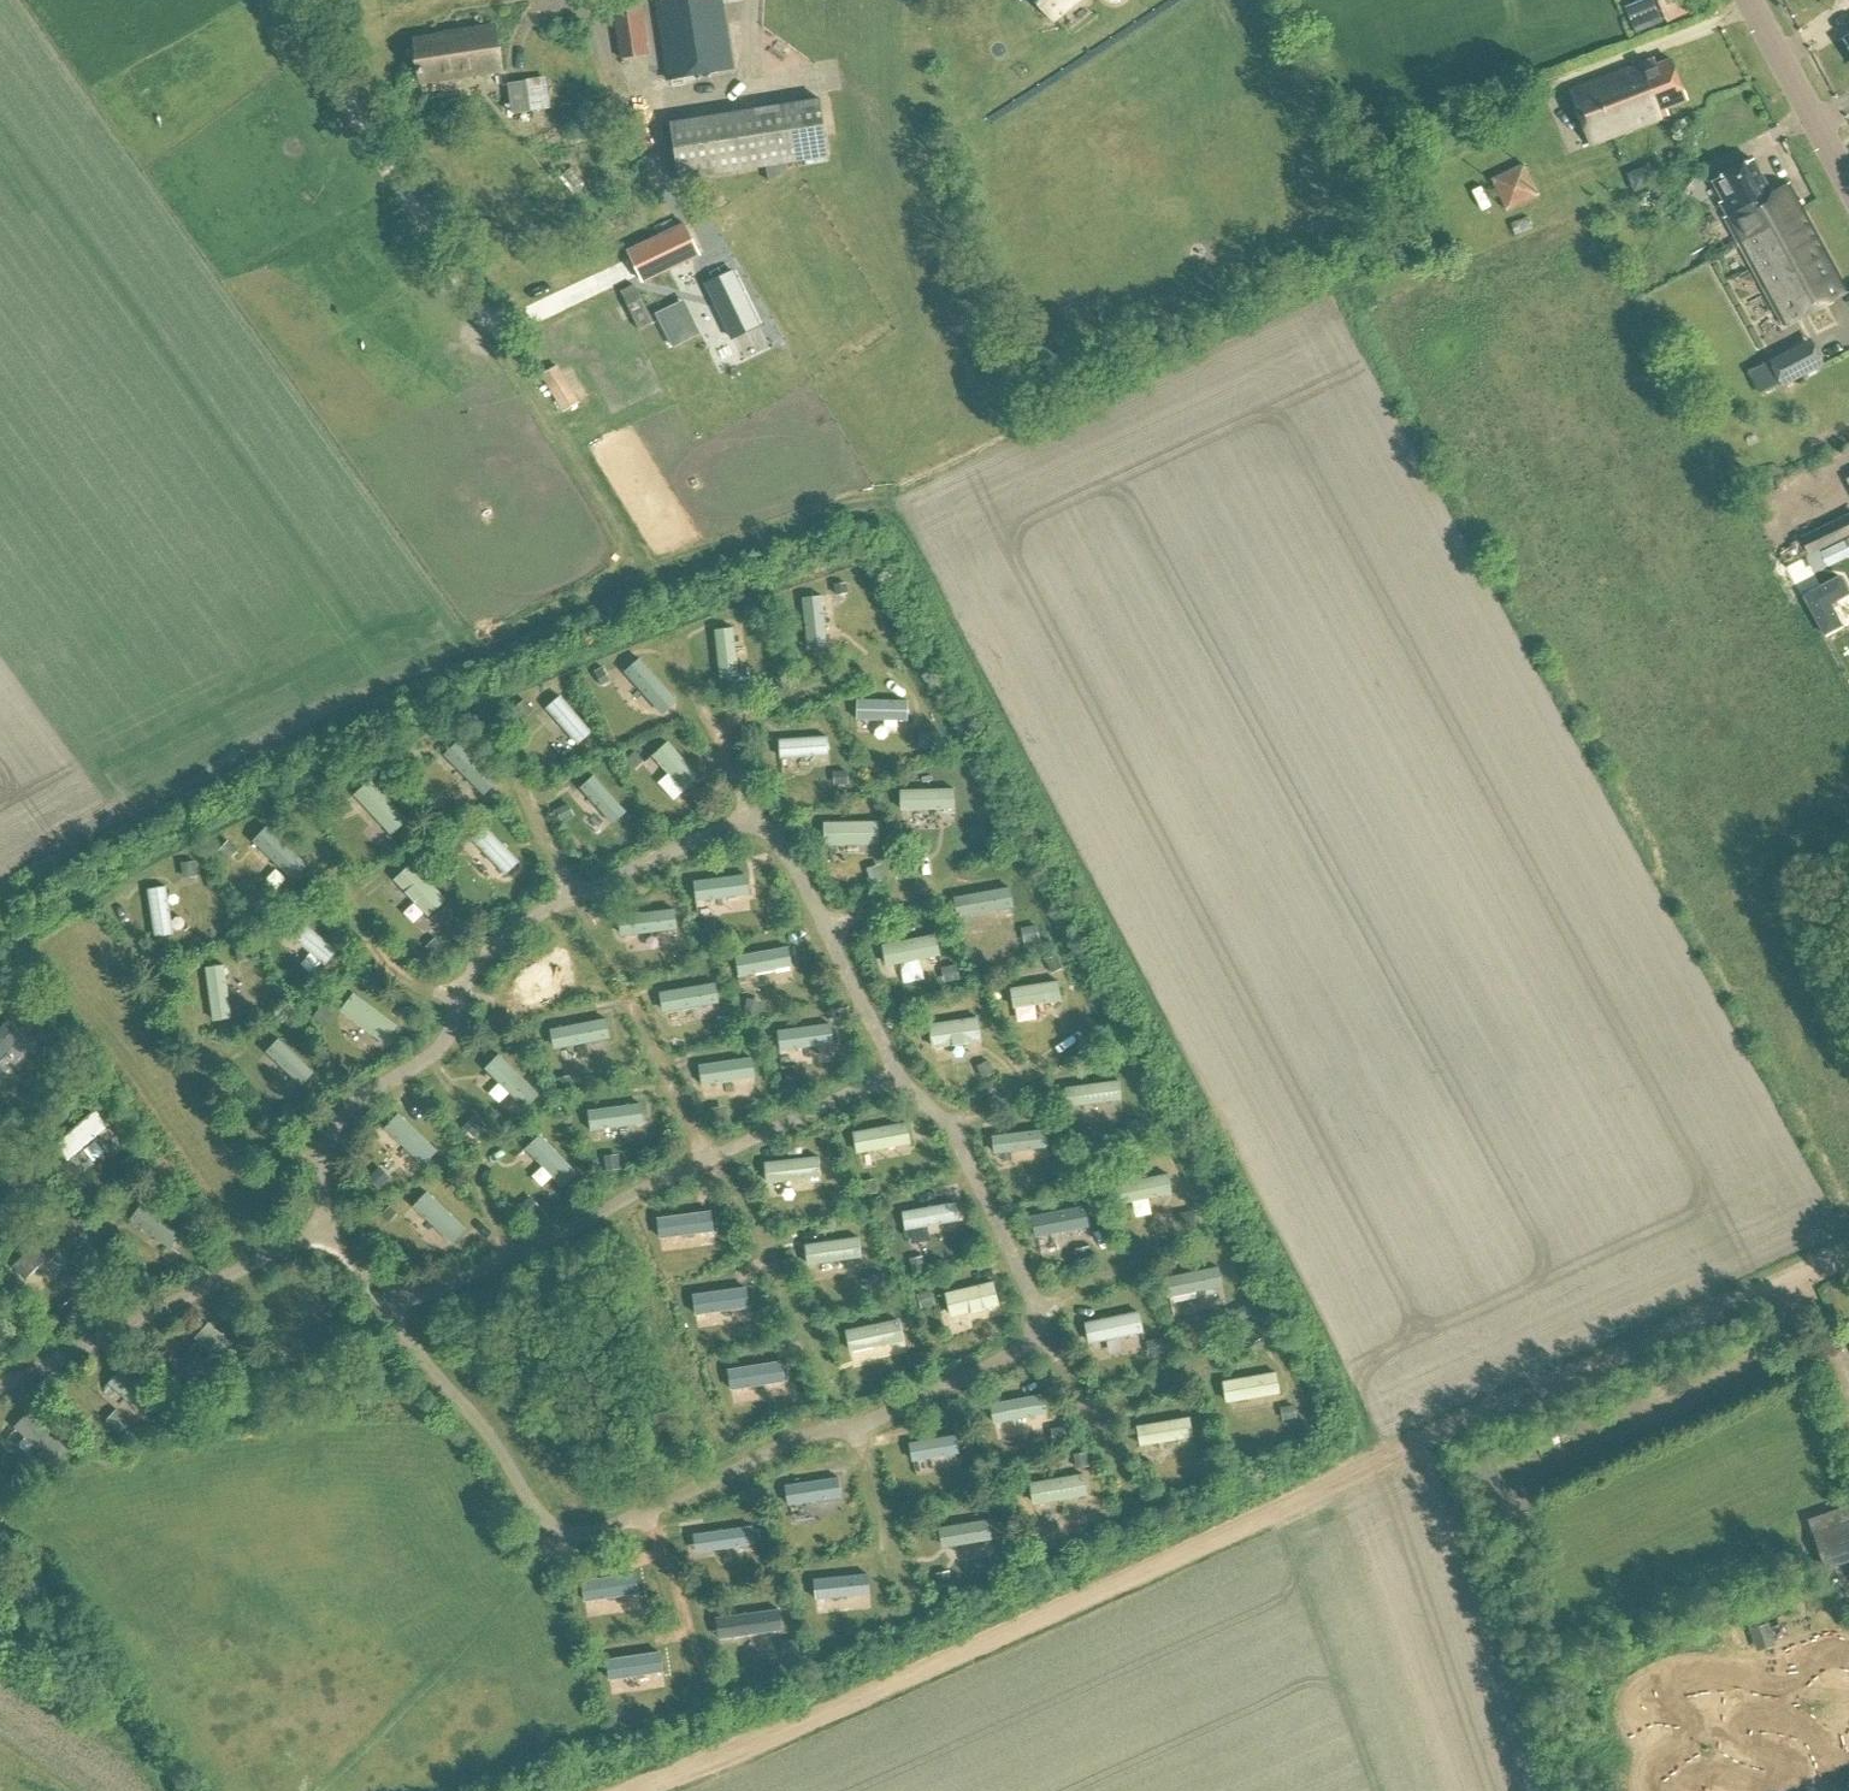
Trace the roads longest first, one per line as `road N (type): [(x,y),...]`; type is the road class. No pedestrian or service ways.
road 1 (track): [(1789,1276),(992,1642),(634,1790)]
road 2 (unclassified): [(1848,187),(1748,0)]

